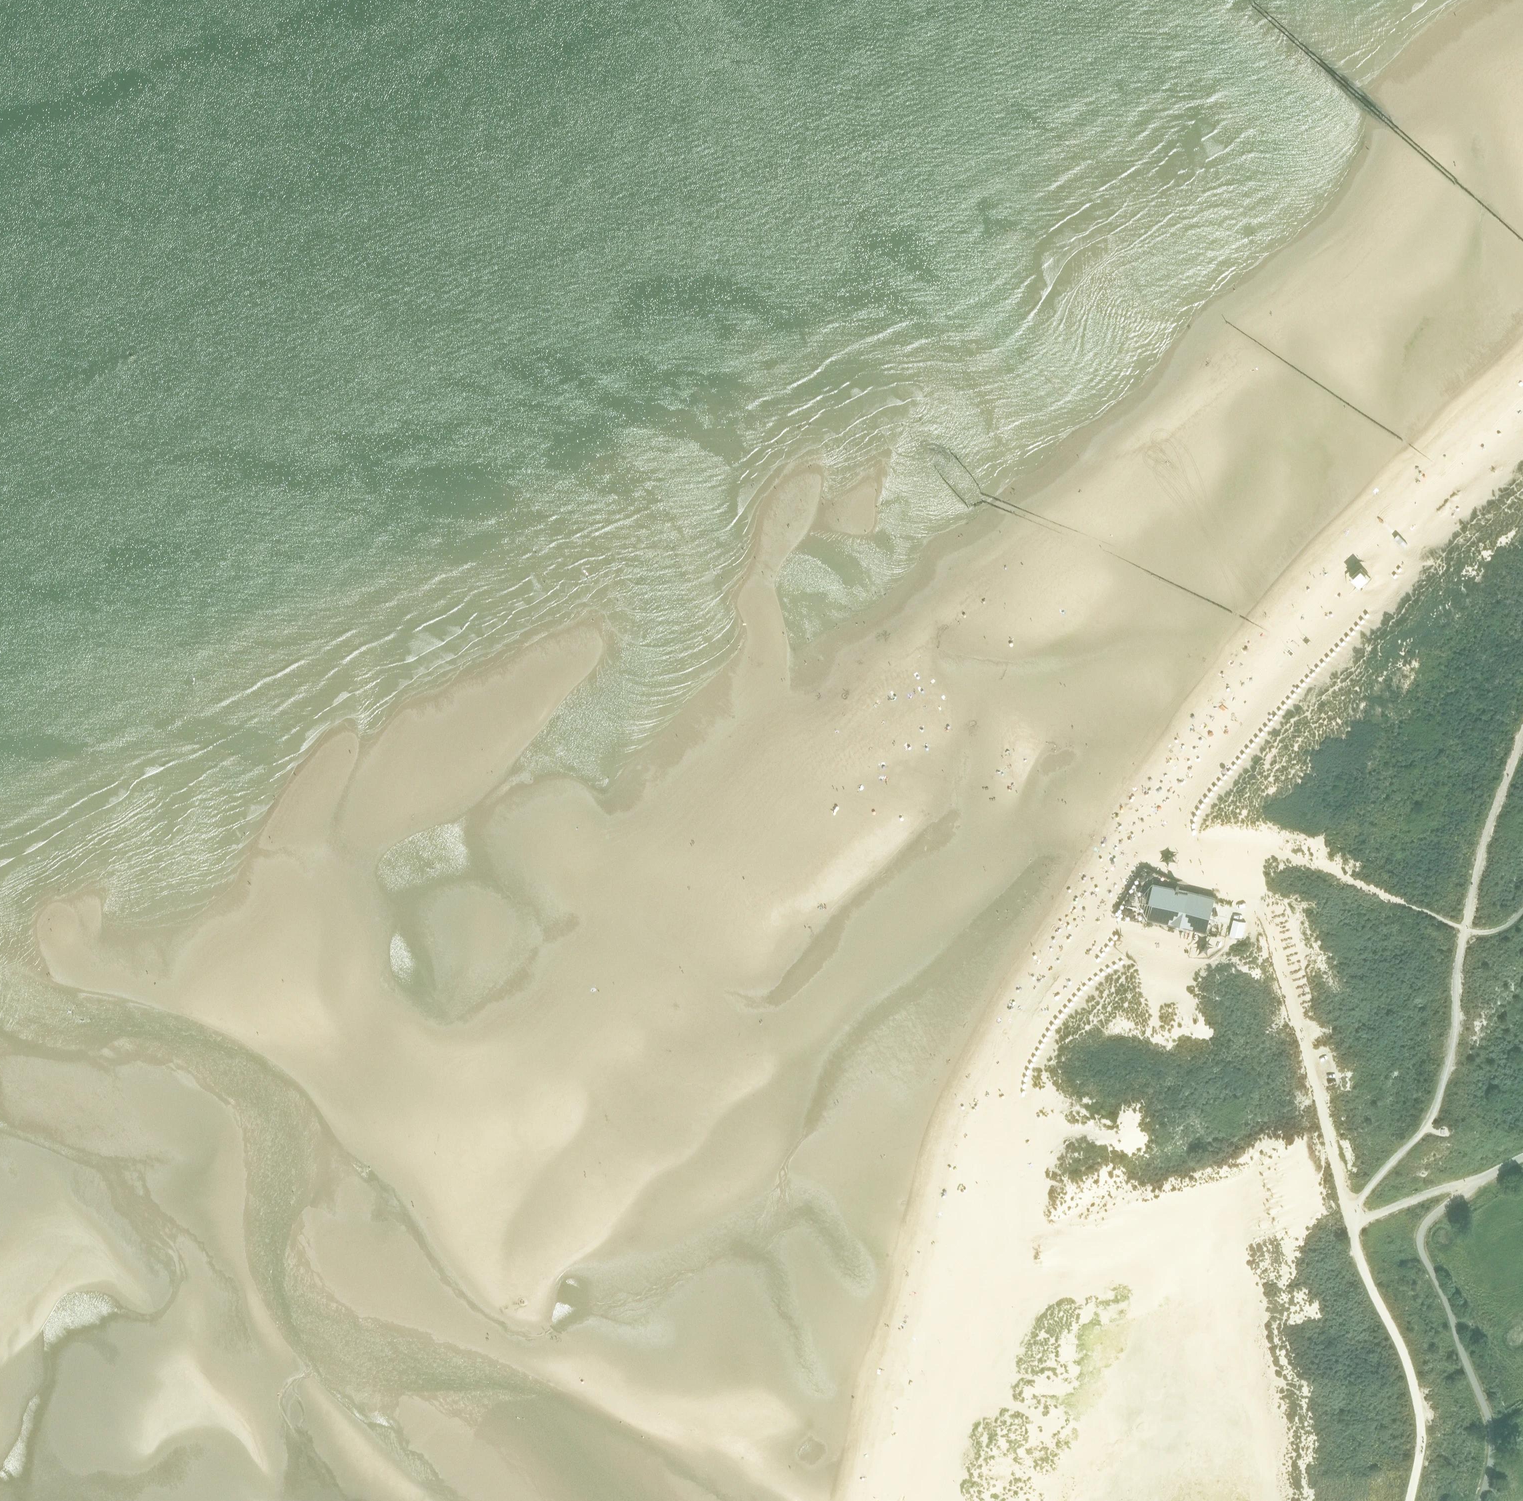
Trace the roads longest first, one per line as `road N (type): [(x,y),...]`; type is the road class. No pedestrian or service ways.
road 1 (residential): [(1478,1500),(1492,1451),(1490,1407),(1422,1239),(1429,1219),(1482,1177)]
road 2 (residential): [(1350,1223),(1482,1177)]

